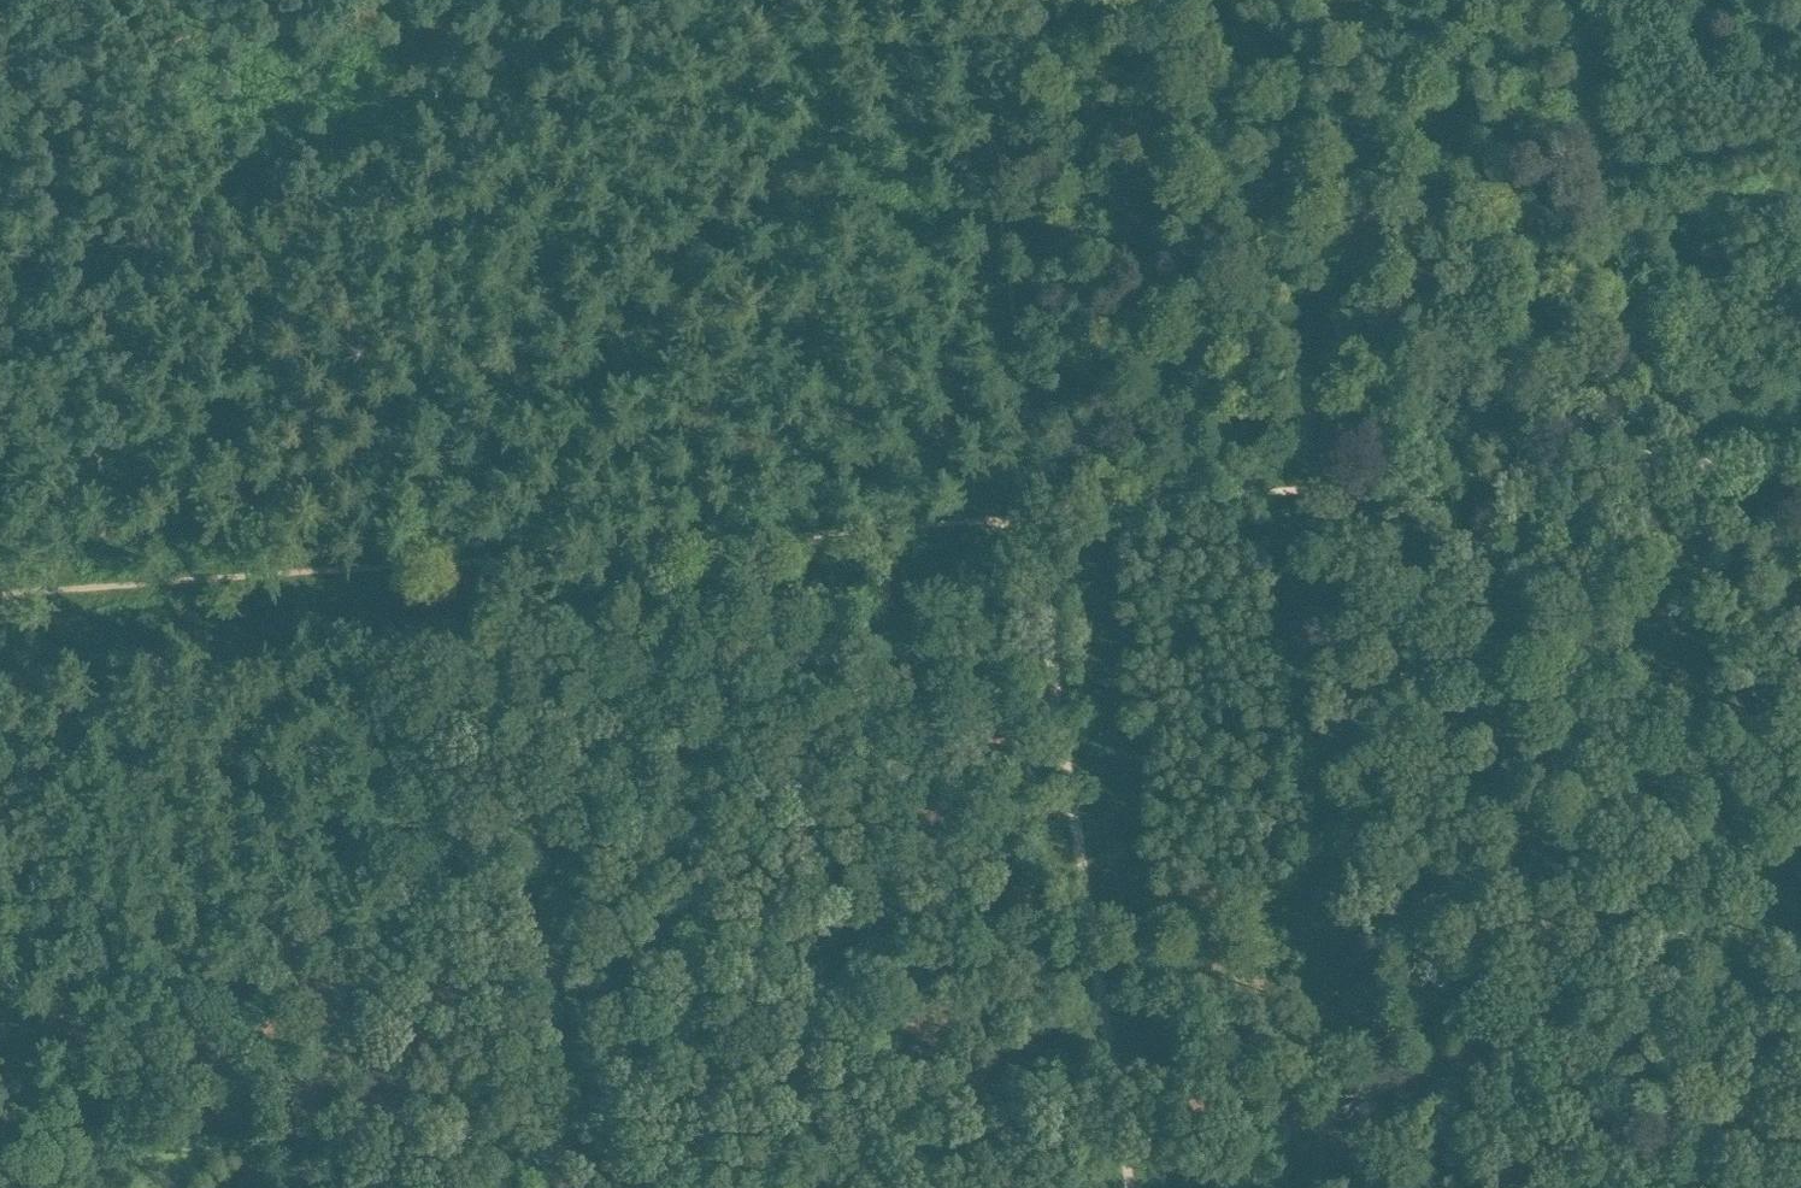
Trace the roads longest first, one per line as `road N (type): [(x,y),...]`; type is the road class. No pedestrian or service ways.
road 1 (track): [(0,601),(1013,515)]
road 2 (track): [(1123,1187),(1013,515)]
road 3 (track): [(1013,515),(1683,469)]

